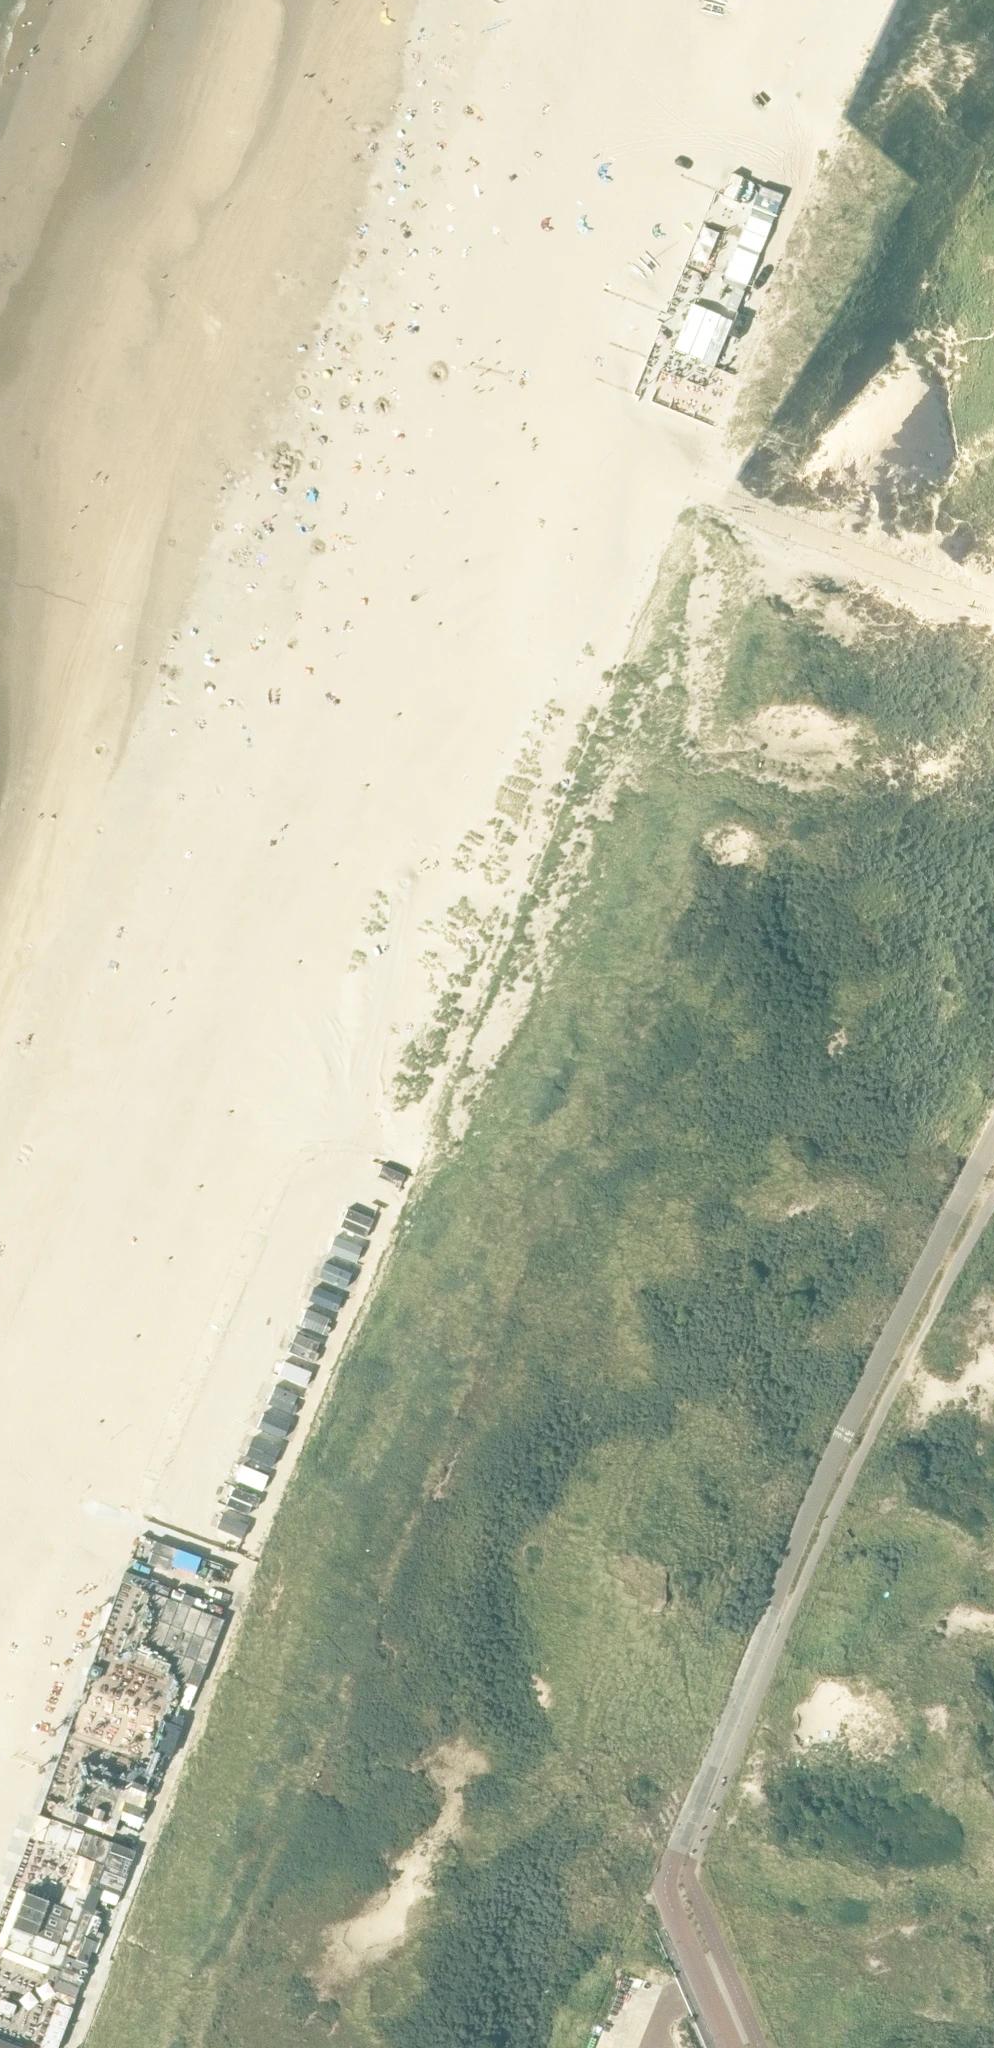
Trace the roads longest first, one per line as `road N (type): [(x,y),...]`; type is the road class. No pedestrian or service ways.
road 1 (unclassified): [(730,2047),(665,1897),(665,1875),(843,1435),(993,1142)]

